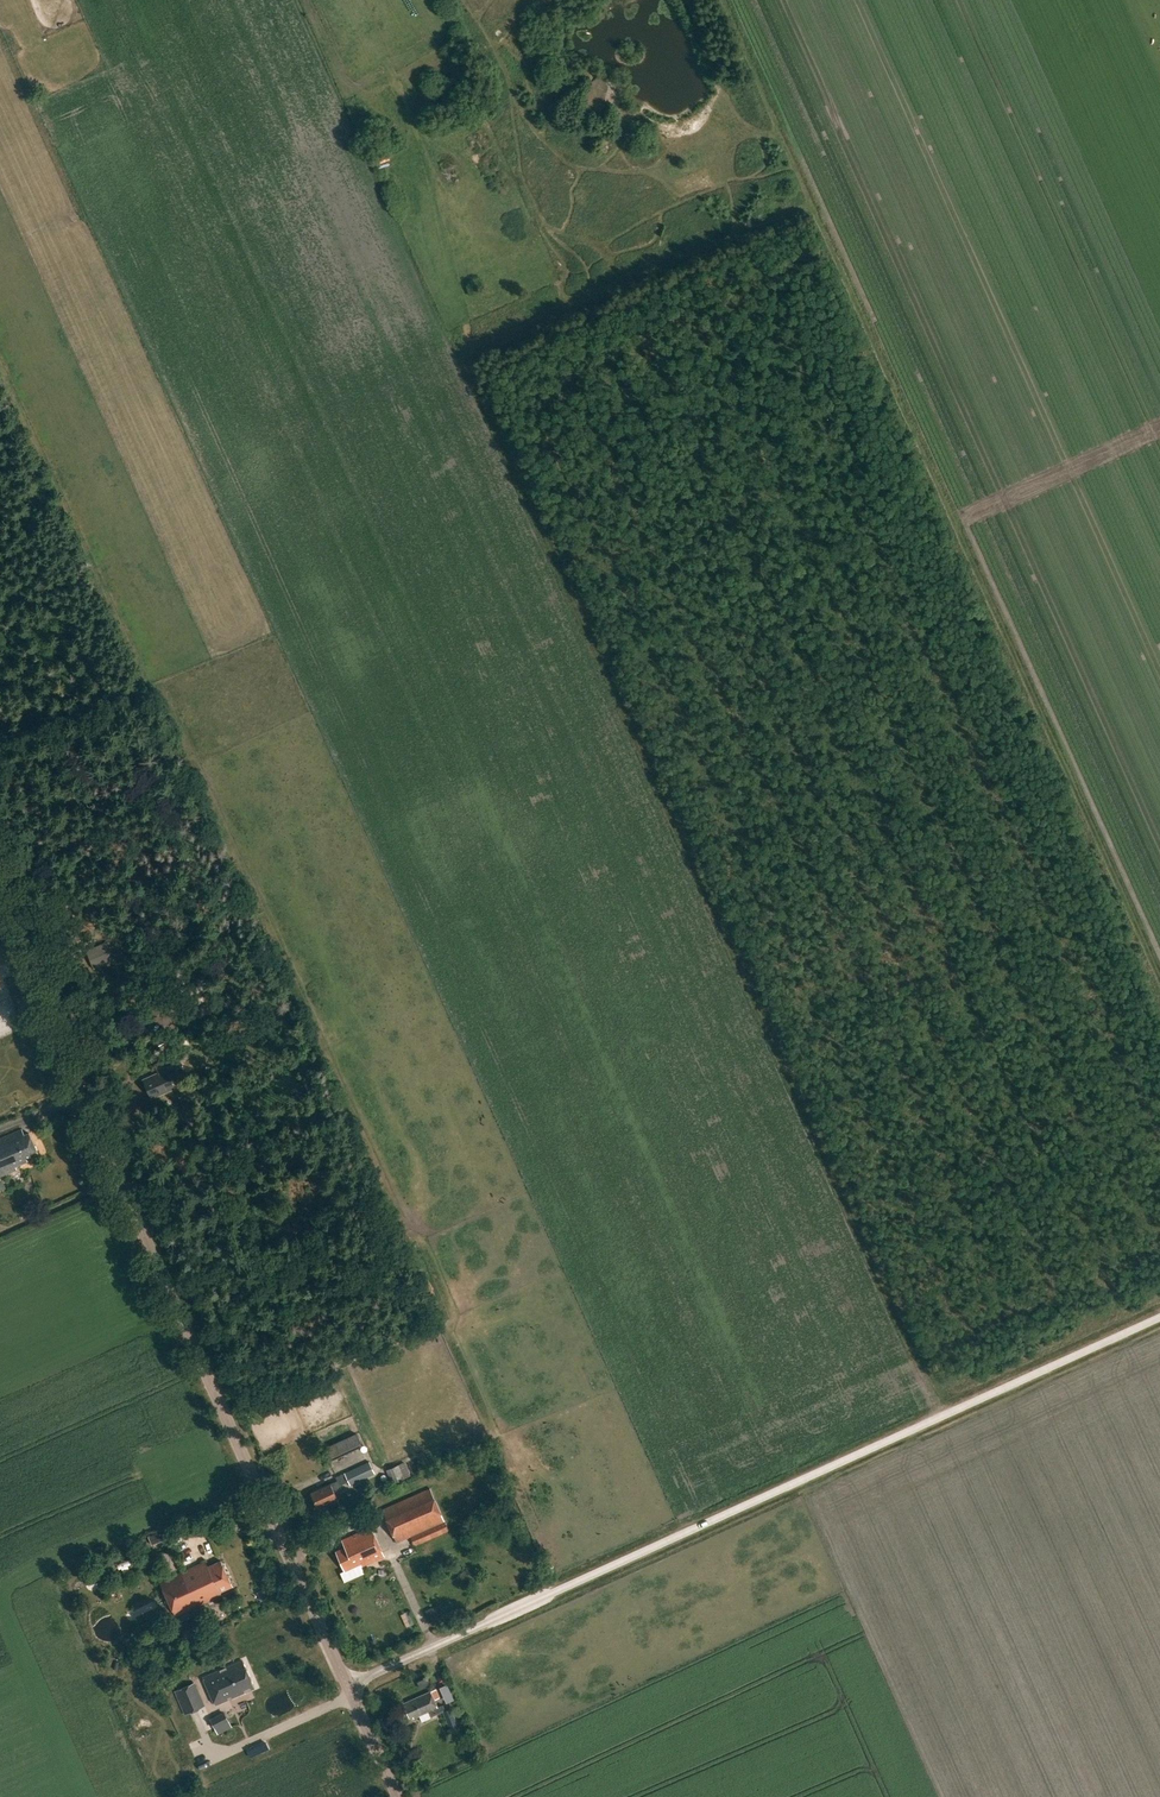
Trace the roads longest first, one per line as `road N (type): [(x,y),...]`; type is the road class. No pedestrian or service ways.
road 1 (unclassified): [(347,1685),(1159,1316)]
road 2 (tertiary): [(347,1685),(0,916)]
road 3 (tertiary): [(398,1796),(347,1685)]

